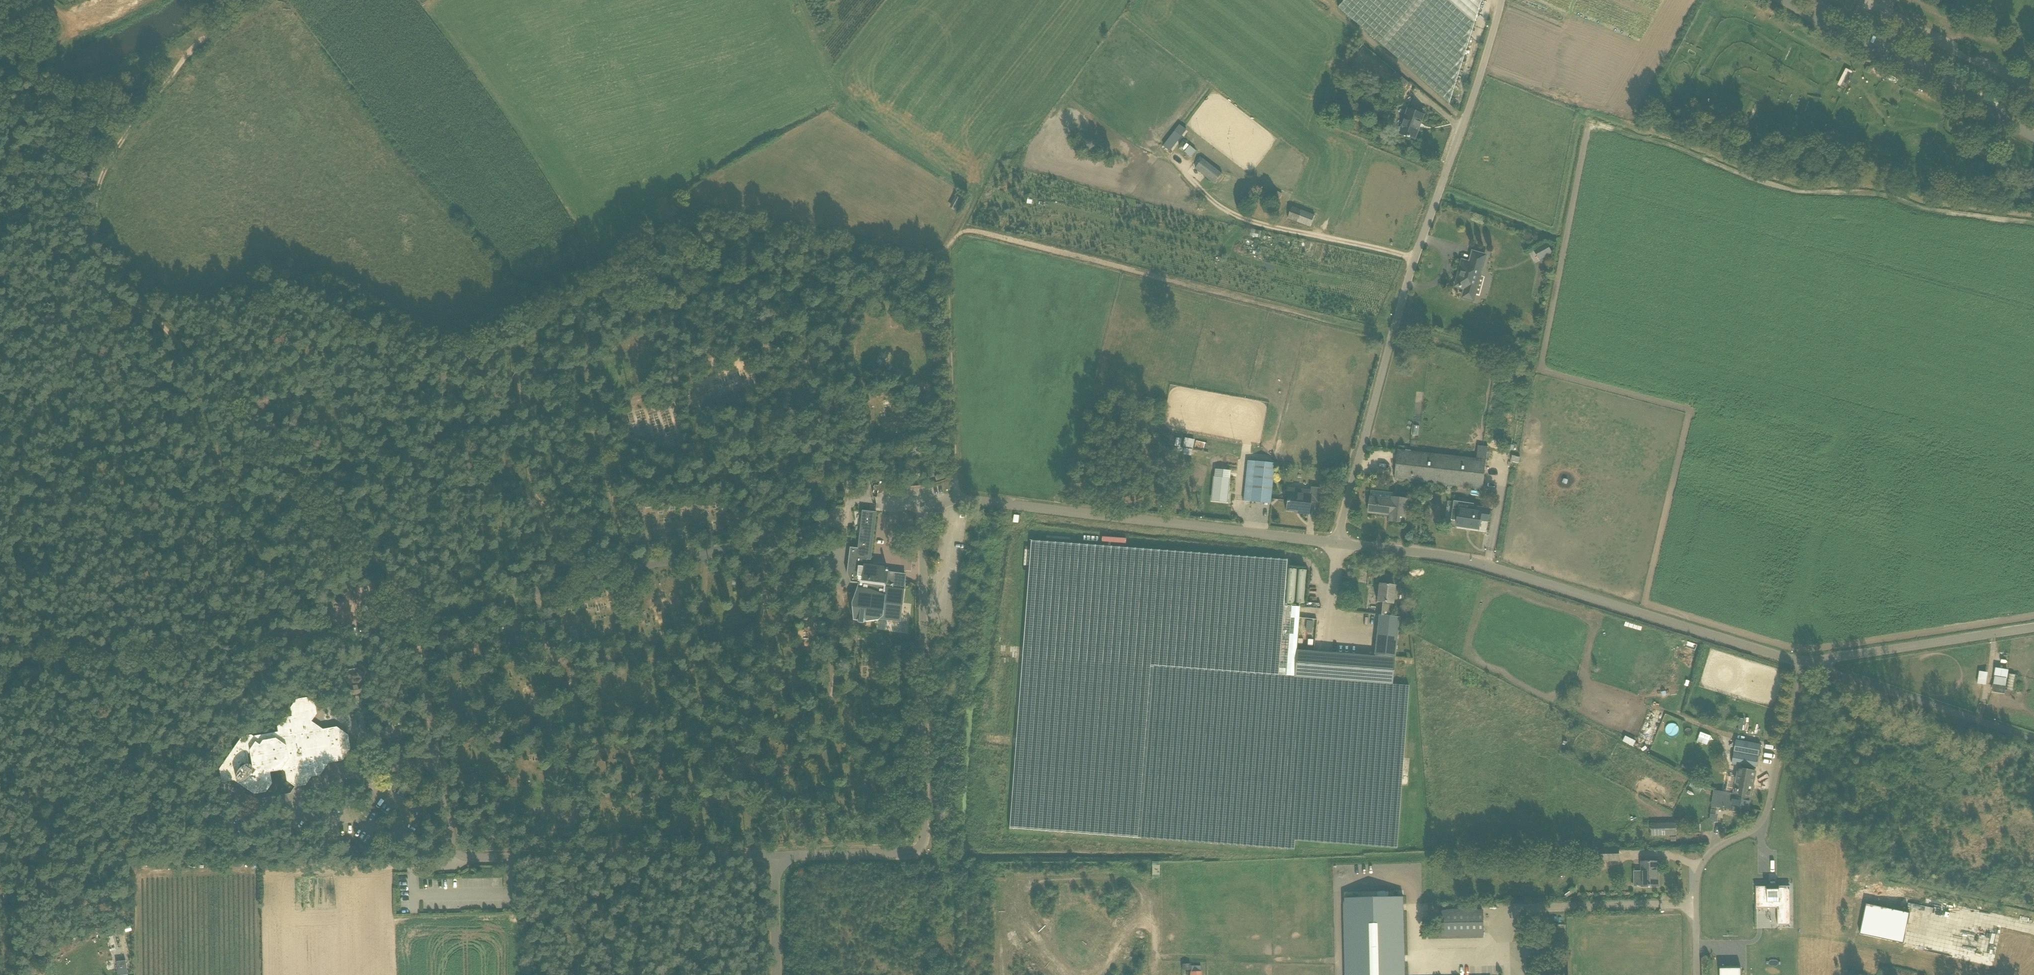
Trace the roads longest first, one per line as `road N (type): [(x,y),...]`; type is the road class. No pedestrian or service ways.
road 1 (unclassified): [(775,857),(905,853),(925,837),(924,524),(939,505),(956,499),(1337,542)]
road 2 (track): [(1392,338),(965,232),(945,253),(956,499)]
road 3 (track): [(118,147),(102,173),(92,221),(120,283),(287,438),(341,521),(398,583),(412,619)]
road 4 (unclassified): [(1337,542),(1395,325),(1499,0)]
road 5 (unclassified): [(775,857),(462,859),(412,619)]
road 6 (unclassified): [(1801,664),(1488,566),(1337,542)]
road 7 (track): [(0,663),(412,619)]
road 8 (unclassified): [(1698,974),(1702,865),(1765,820),(1801,664)]
road 9 (unclassified): [(2033,739),(1801,664)]
road 10 (unclassified): [(1801,664),(2033,628)]
road 11 (track): [(835,77),(857,119),(977,193),(958,235)]
road 12 (unclassified): [(2033,138),(1842,35)]
road 13 (track): [(252,0),(181,64),(118,147)]
road 14 (track): [(1395,325),(1534,365)]

